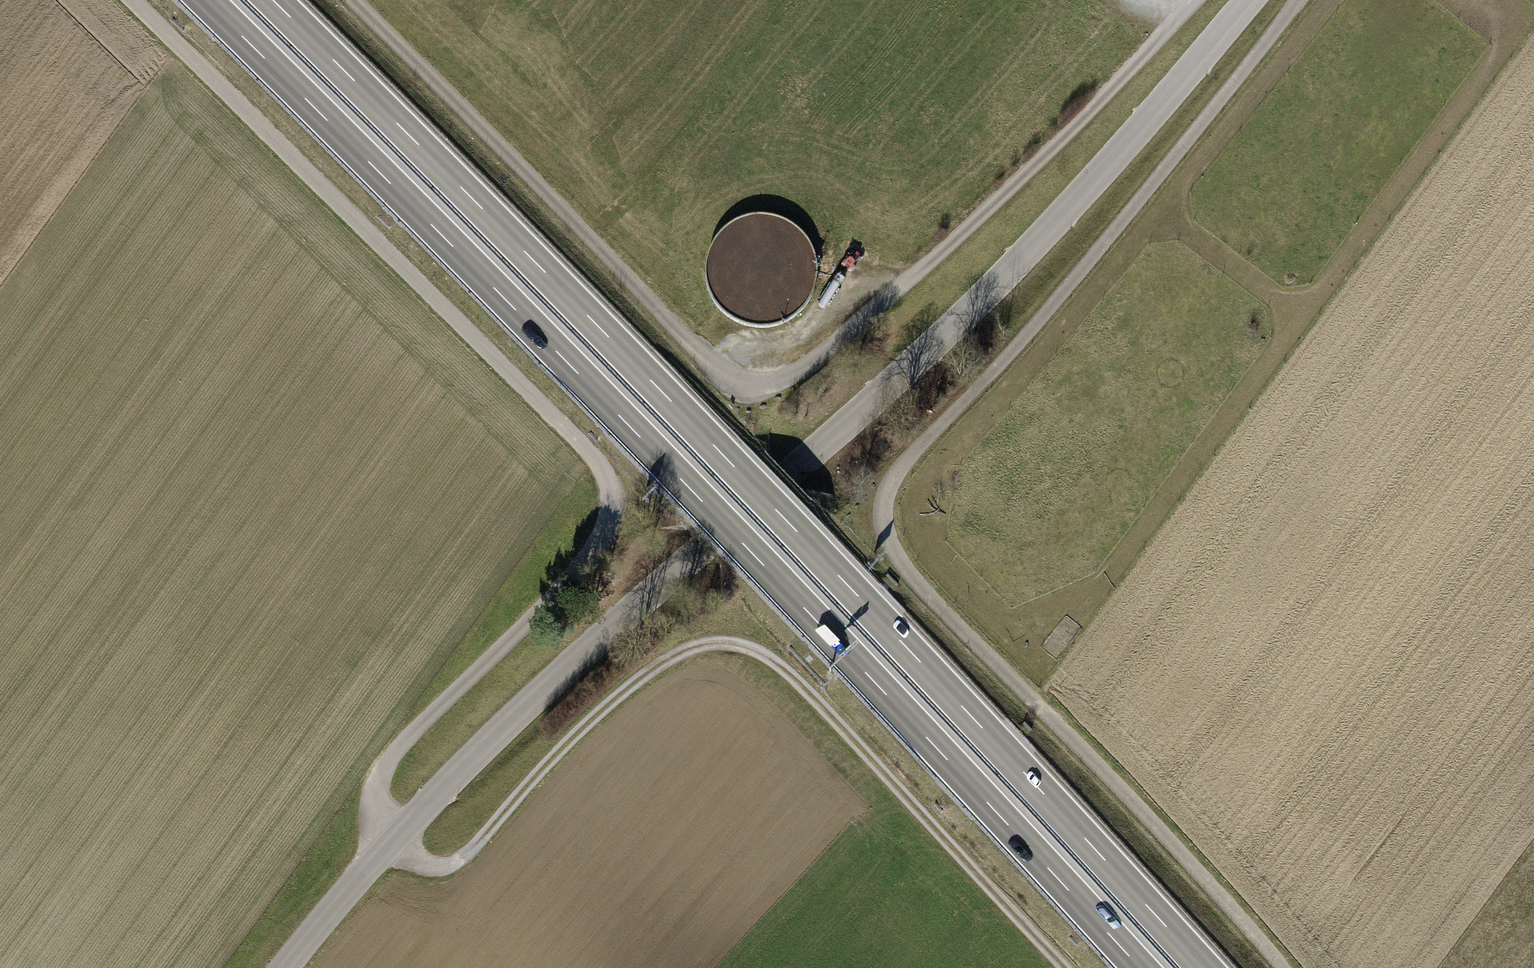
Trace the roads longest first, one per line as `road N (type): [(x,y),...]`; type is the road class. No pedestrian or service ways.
road 1 (track): [(1066,967),(790,675),(739,644),(712,643),(654,668),(568,744),(466,859),(436,869),(392,844),(375,819),(384,774),(562,593),(604,534),(613,493),(590,454),(132,0)]
road 2 (trunk): [(205,0),(758,559),(1142,967)]
road 3 (trunk): [(1206,967),(791,525),(274,0)]
road 4 (track): [(1299,0),(1026,337),(898,473),(884,510),(910,577),(1283,967)]
road 5 (track): [(1197,0),(900,287),(797,374),(752,389),(728,377),(347,0)]
road 6 (residential): [(699,546),(985,297),(1194,66),(1242,0)]
road 7 (unclassified): [(287,967),(473,759),(699,546)]

